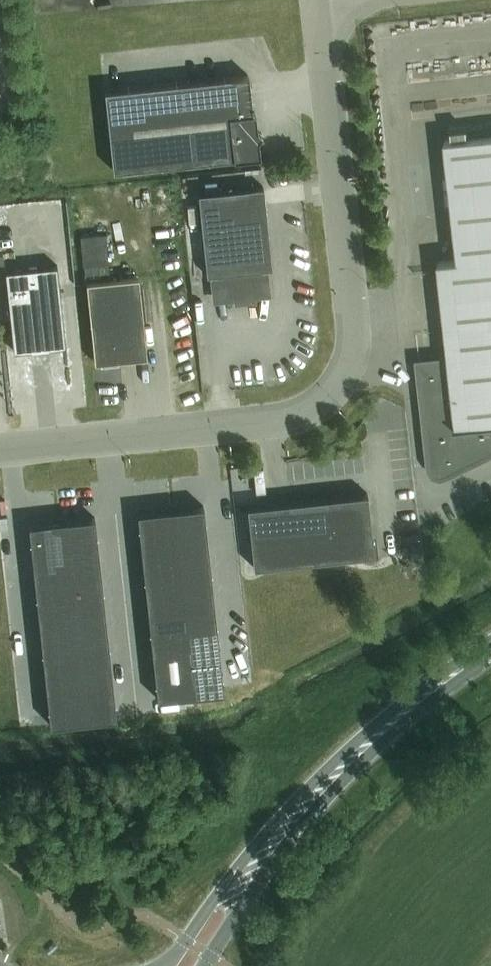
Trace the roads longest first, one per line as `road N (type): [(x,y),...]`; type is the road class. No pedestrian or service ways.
road 1 (unclassified): [(0,453),(274,424),(306,416),(344,384),(355,331),(317,4)]
road 2 (primary): [(460,669),(444,672),(332,763),(245,858),(163,965)]
road 3 (primary): [(205,965),(300,828),(460,669)]

